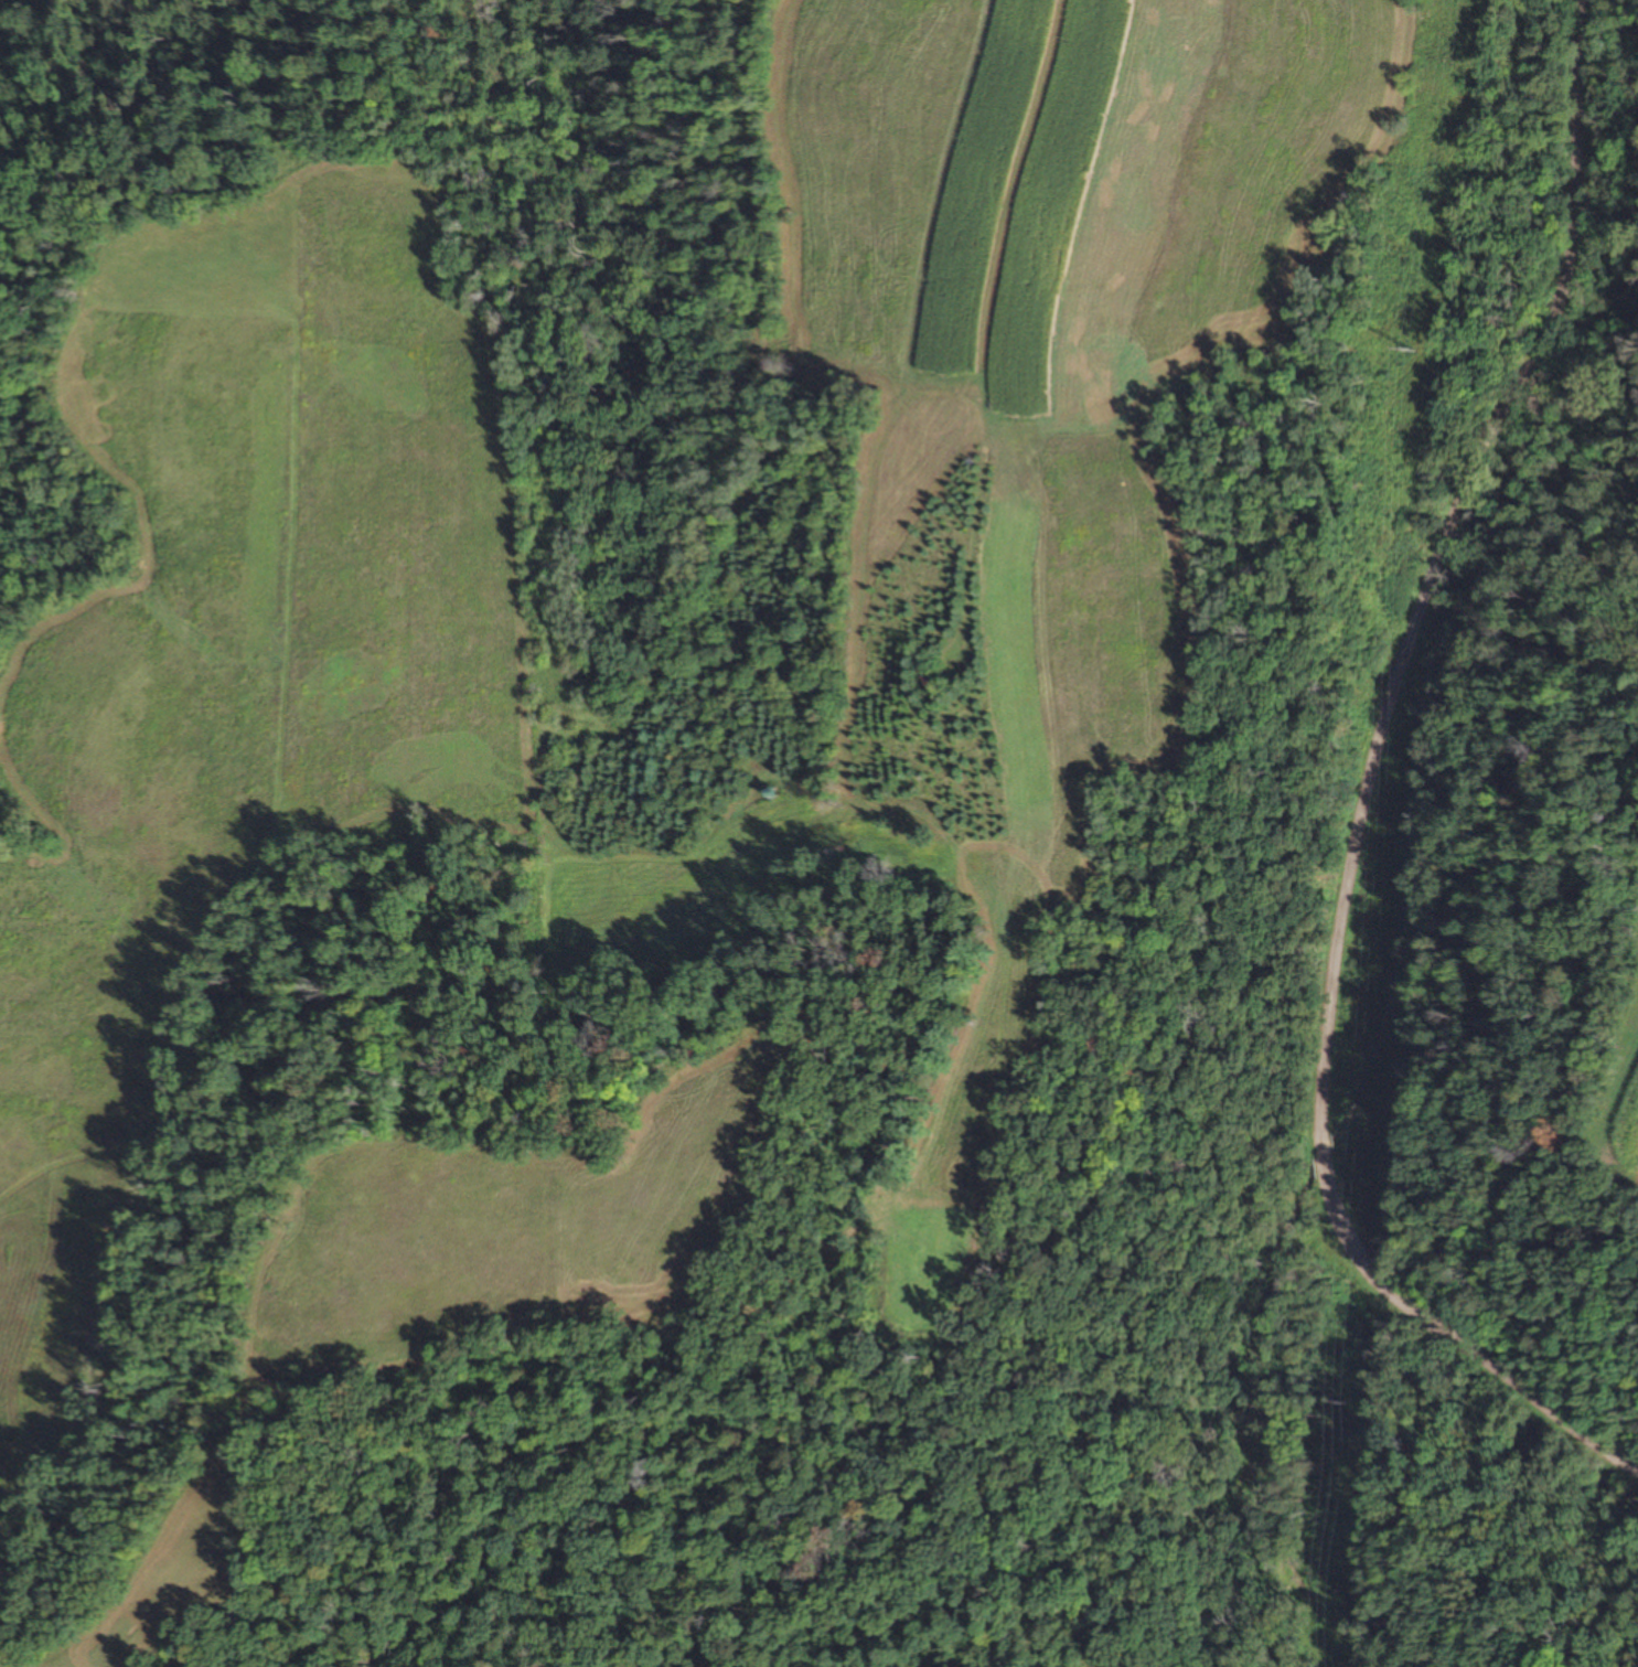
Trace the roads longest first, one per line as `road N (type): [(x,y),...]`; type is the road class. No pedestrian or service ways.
road 1 (residential): [(1637,1466),(1373,1300),(1337,1190),(1331,912),(1569,250),(1601,0)]

